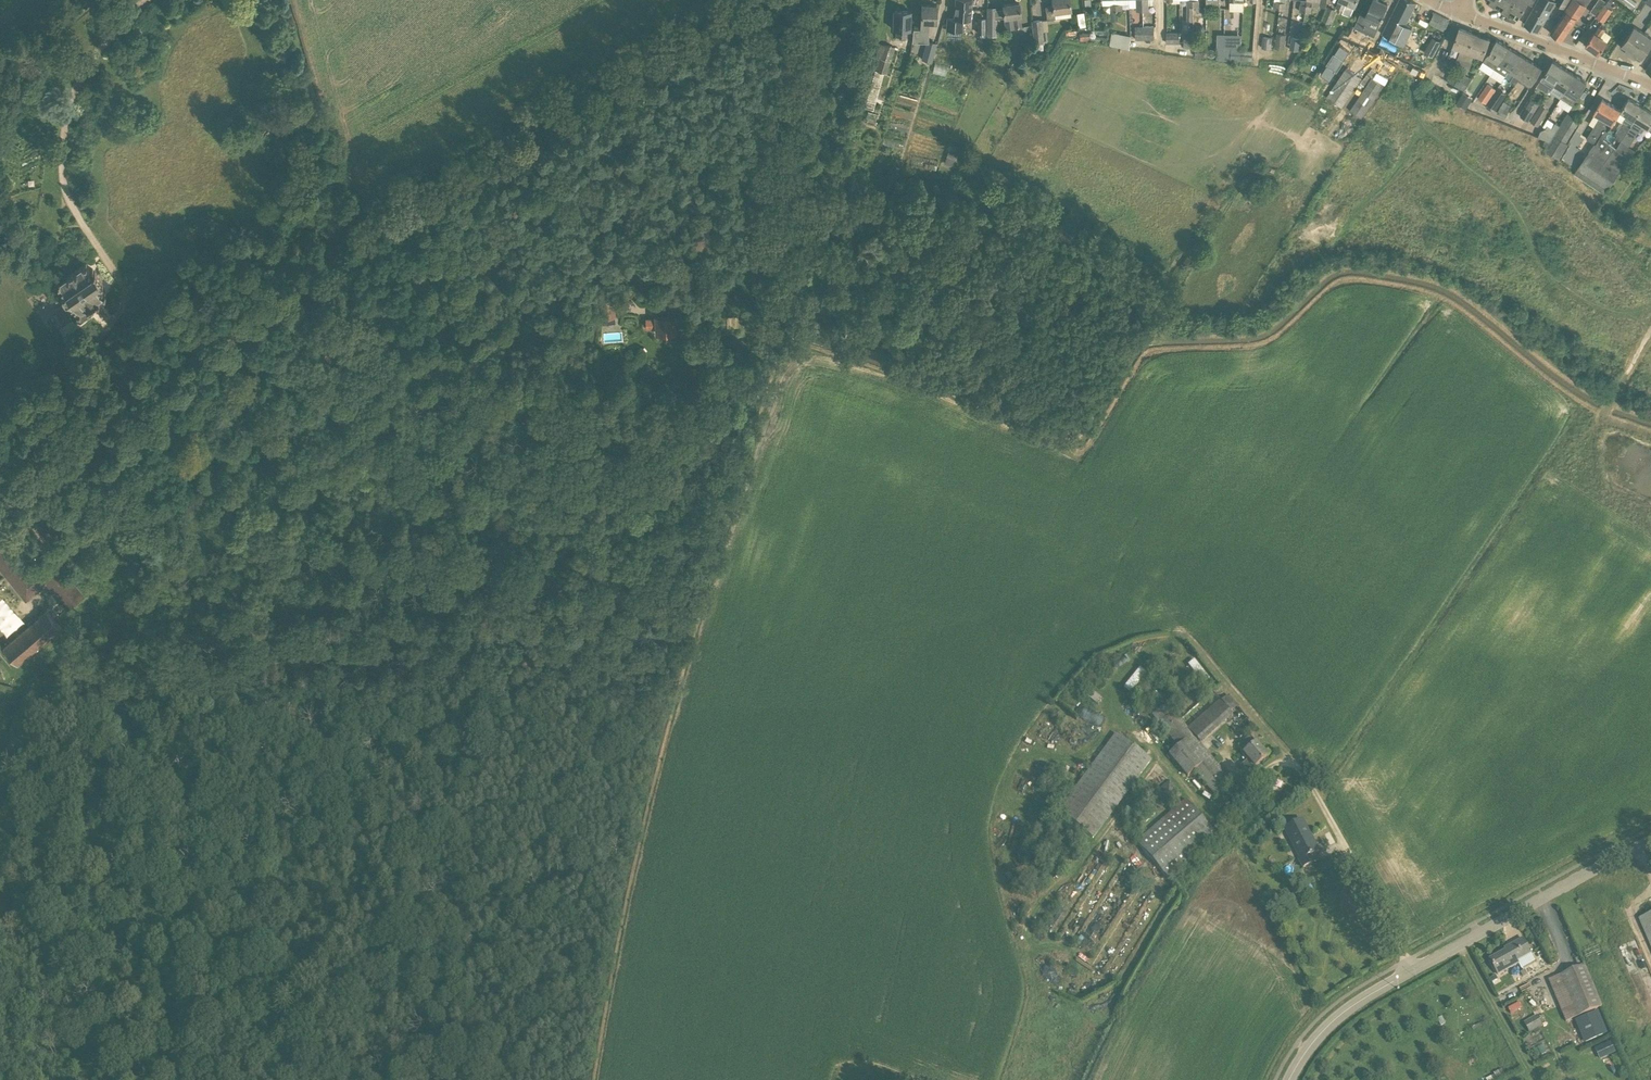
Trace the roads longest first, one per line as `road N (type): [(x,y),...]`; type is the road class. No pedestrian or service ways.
road 1 (track): [(146,0),(87,63),(64,147),(66,192),(128,295),(43,430),(0,468)]
road 2 (track): [(347,227),(96,484),(56,511),(0,501)]
road 3 (unclassified): [(1290,1079),(1312,1044),(1350,1008),(1650,841)]
road 4 (track): [(745,0),(408,189)]
road 5 (residential): [(1650,86),(1457,12)]
road 6 (track): [(1530,1071),(1462,945)]

